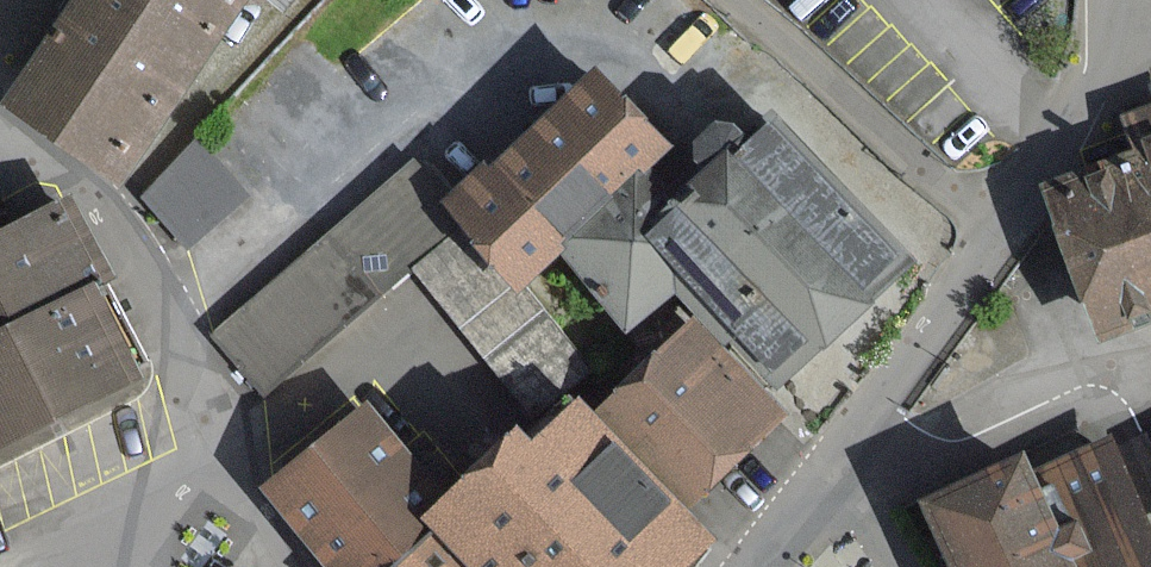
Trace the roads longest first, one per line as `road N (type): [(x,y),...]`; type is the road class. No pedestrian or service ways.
road 1 (residential): [(754,566),(1058,154),(1097,70),(1108,0)]
road 2 (residential): [(204,479),(176,347),(132,251),(80,181),(0,125)]
road 3 (residential): [(204,479),(234,490),(279,566)]

